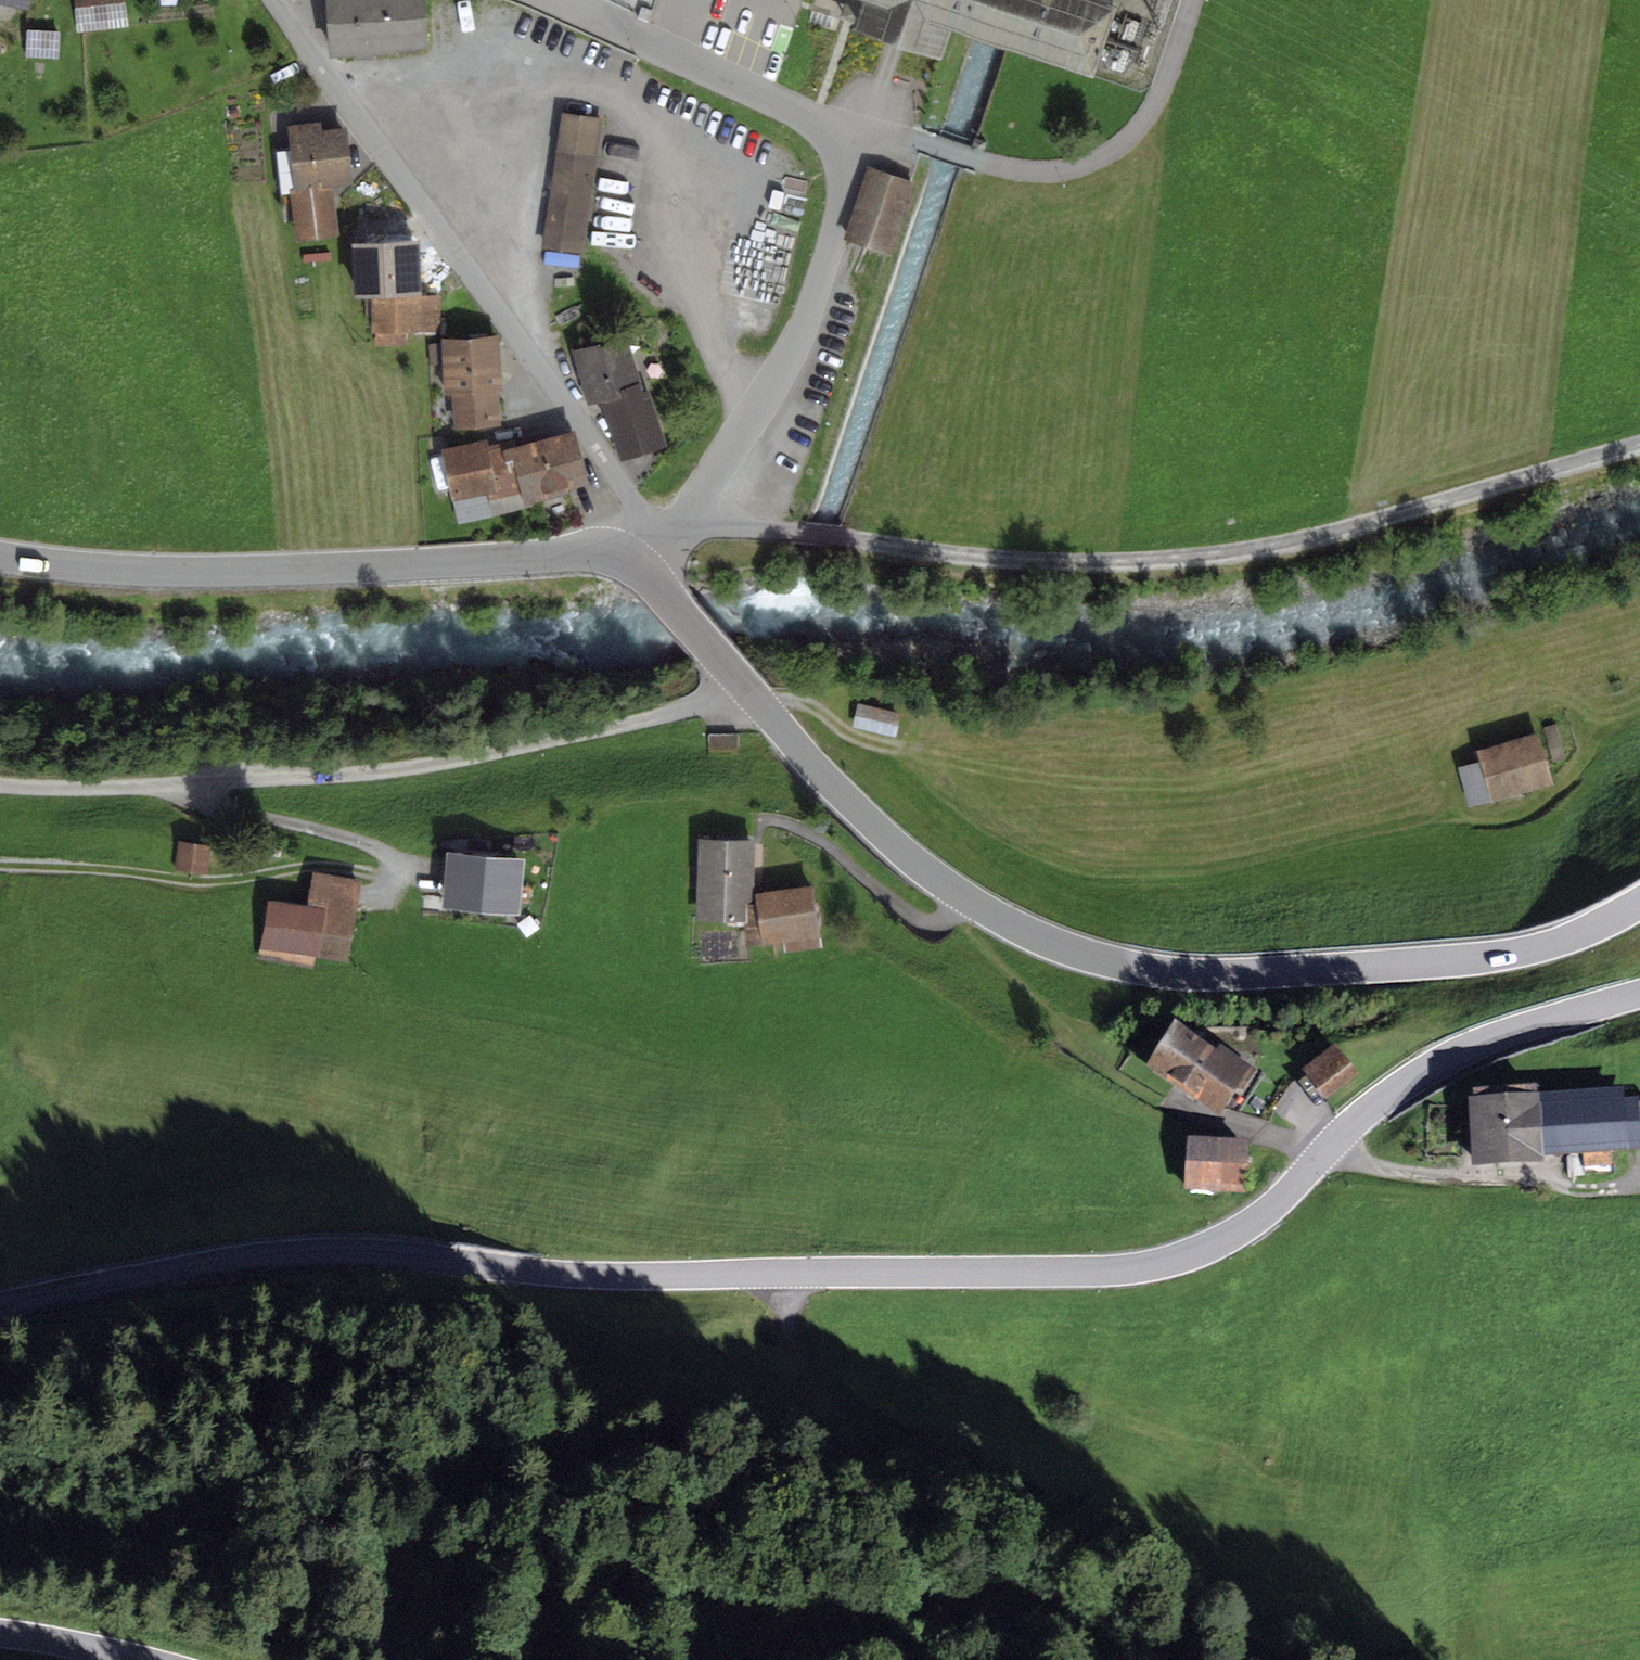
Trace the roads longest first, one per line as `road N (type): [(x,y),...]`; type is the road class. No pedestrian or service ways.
road 1 (tertiary): [(0,1302),(268,1255),(362,1251),(614,1279),(1139,1266),(1194,1253),(1238,1230),(1279,1201),(1358,1119),(1467,1047),(1639,996)]
road 2 (tertiary): [(1639,905),(1546,947),(1444,961),(1202,973),(1071,952),(943,884),(886,837),(799,752),(654,577),(622,557)]
road 3 (unclassified): [(1639,443),(1274,551),(1167,562),(1021,561),(761,528),(681,527)]
road 4 (track): [(744,683),(624,726),(452,763),(149,787),(0,784)]
road 5 (unclassified): [(622,557),(635,523),(632,498),(275,0)]
road 6 (track): [(1276,1659),(1107,1542),(832,1396),(794,1340),(790,1273)]
road 7 (tertiary): [(0,557),(207,572),(622,557)]
road 8 (residential): [(837,134),(894,137),(1034,171),(1100,158),(1134,131),(1161,90),(1193,0)]
road 9 (residential): [(681,527),(801,334),(839,213),(837,134)]
road 10 (track): [(396,875),(314,866),(225,881),(0,864)]
road 11 (track): [(1336,1141),(1385,1169),(1546,1178),(1566,1190),(1607,1190),(1637,1172)]
road 12 (residential): [(837,134),(556,0)]
road 13 (track): [(185,784),(196,805),(284,820),(392,858),(396,875),(374,897)]
road 14 (track): [(1162,1100),(1217,1127),(1290,1142),(1316,1162)]
road 15 (tertiary): [(144,1659),(0,1632)]

